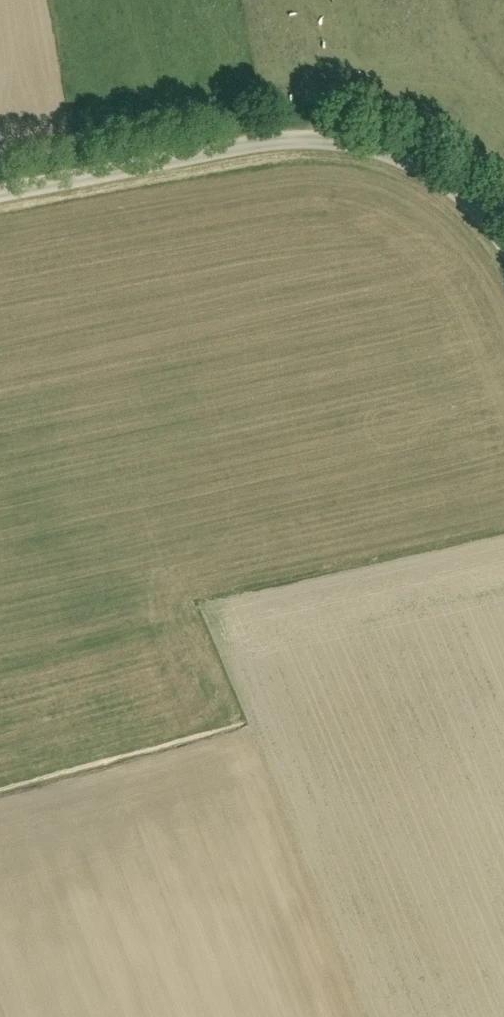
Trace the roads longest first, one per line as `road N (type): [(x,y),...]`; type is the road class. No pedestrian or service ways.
road 1 (unclassified): [(503,249),(459,193),(339,141),(276,142),(0,194)]

